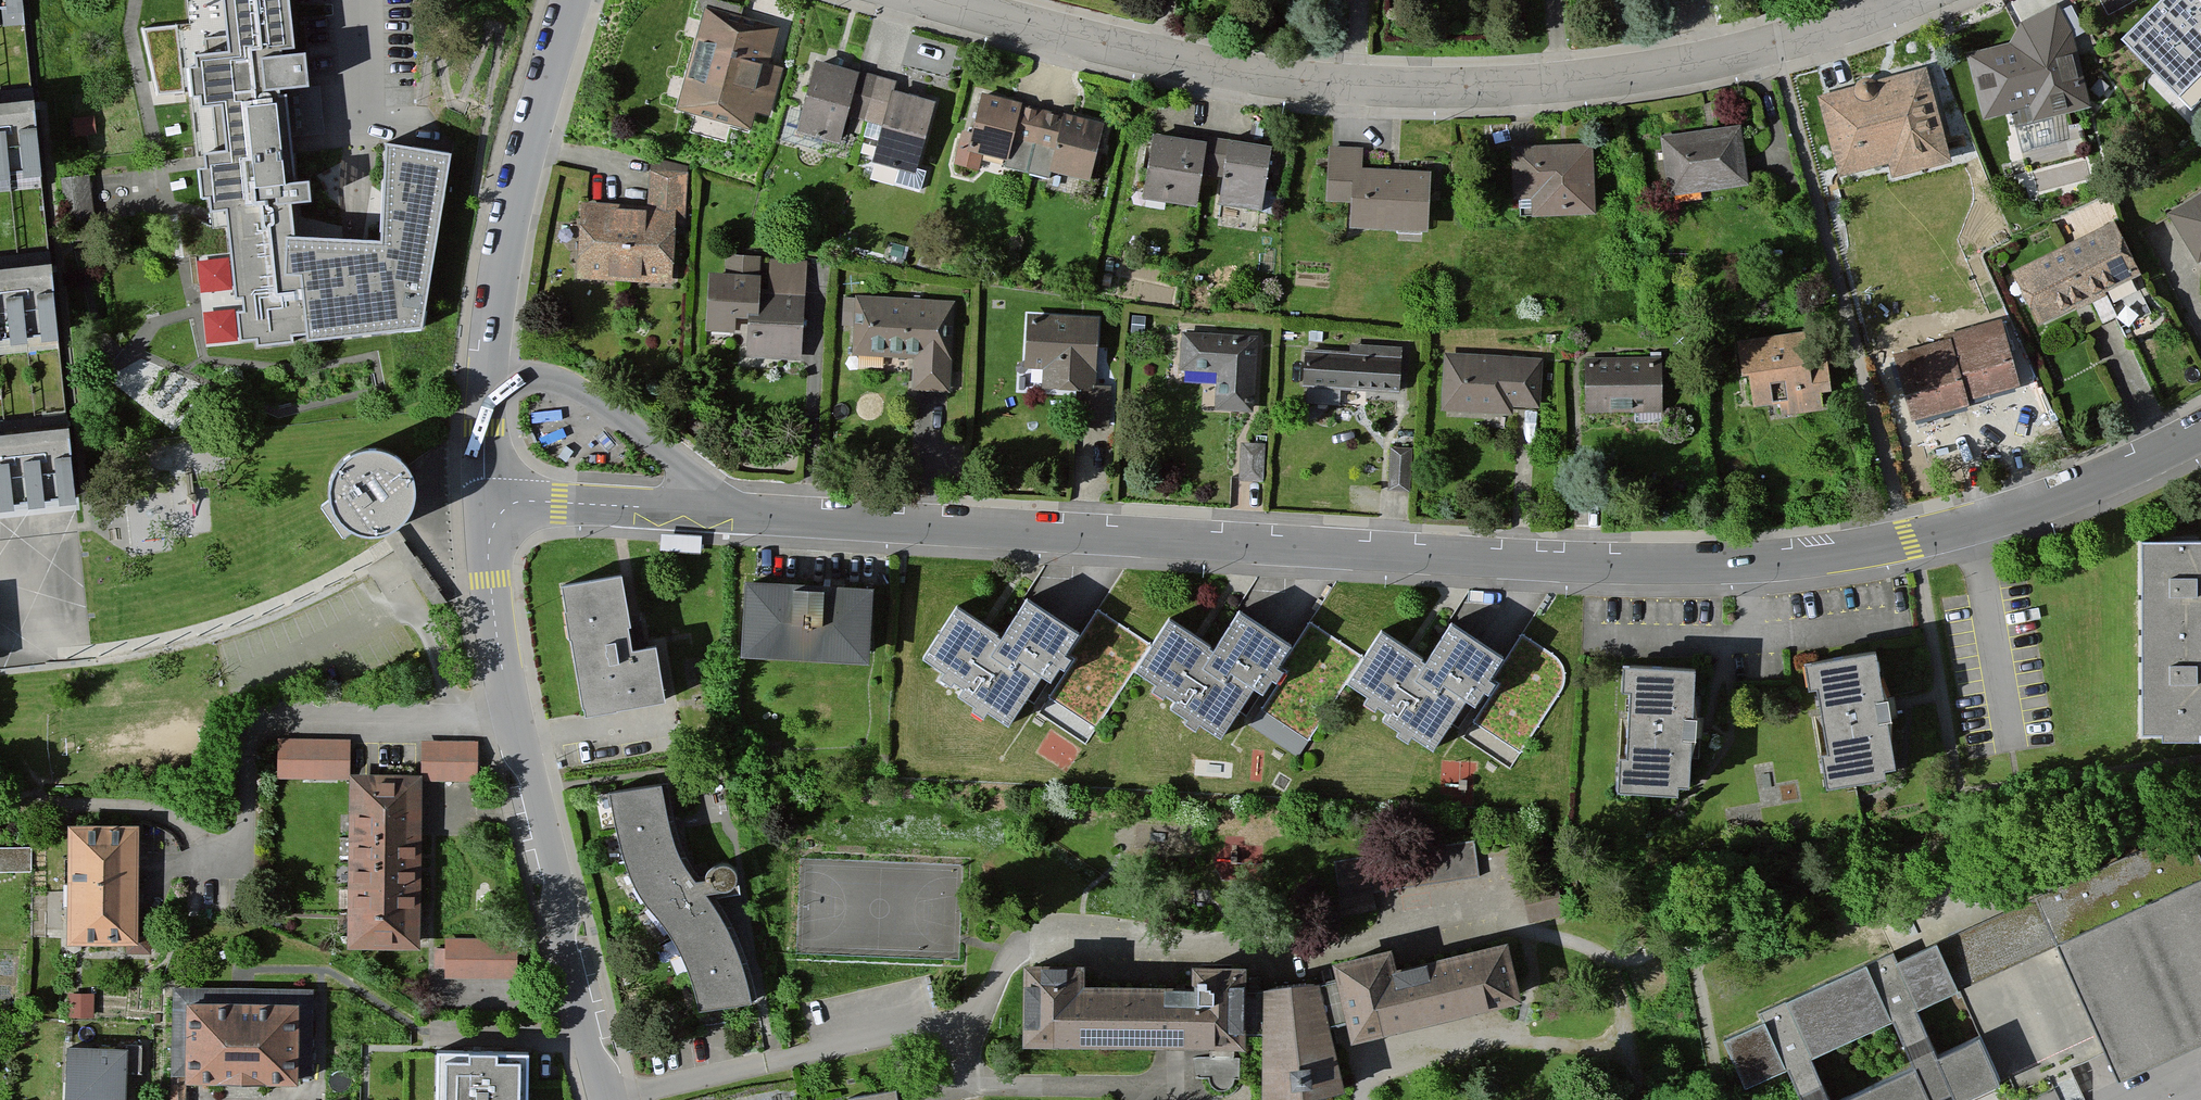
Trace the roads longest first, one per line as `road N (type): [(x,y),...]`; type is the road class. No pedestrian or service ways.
road 1 (residential): [(2200,435),(2062,493),(1907,539),(1821,556),(1698,566),(1557,568),(560,502),(522,501),(499,511)]
road 2 (residential): [(947,0),(1284,79),(1435,87),(1584,82),(1786,43),(1915,0)]
road 3 (residential): [(514,723),(272,720),(248,740),(248,812),(238,834),(212,835),(141,802),(78,804)]
road 4 (residential): [(499,511),(484,479),(484,427),(499,275),(518,181),(575,0)]
road 5 (residential): [(613,1099),(514,723)]
road 6 (residential): [(648,1099),(901,1030),(951,1032)]
road 7 (residential): [(364,0),(353,217)]
road 8 (residential): [(514,723),(489,581),(499,511)]

